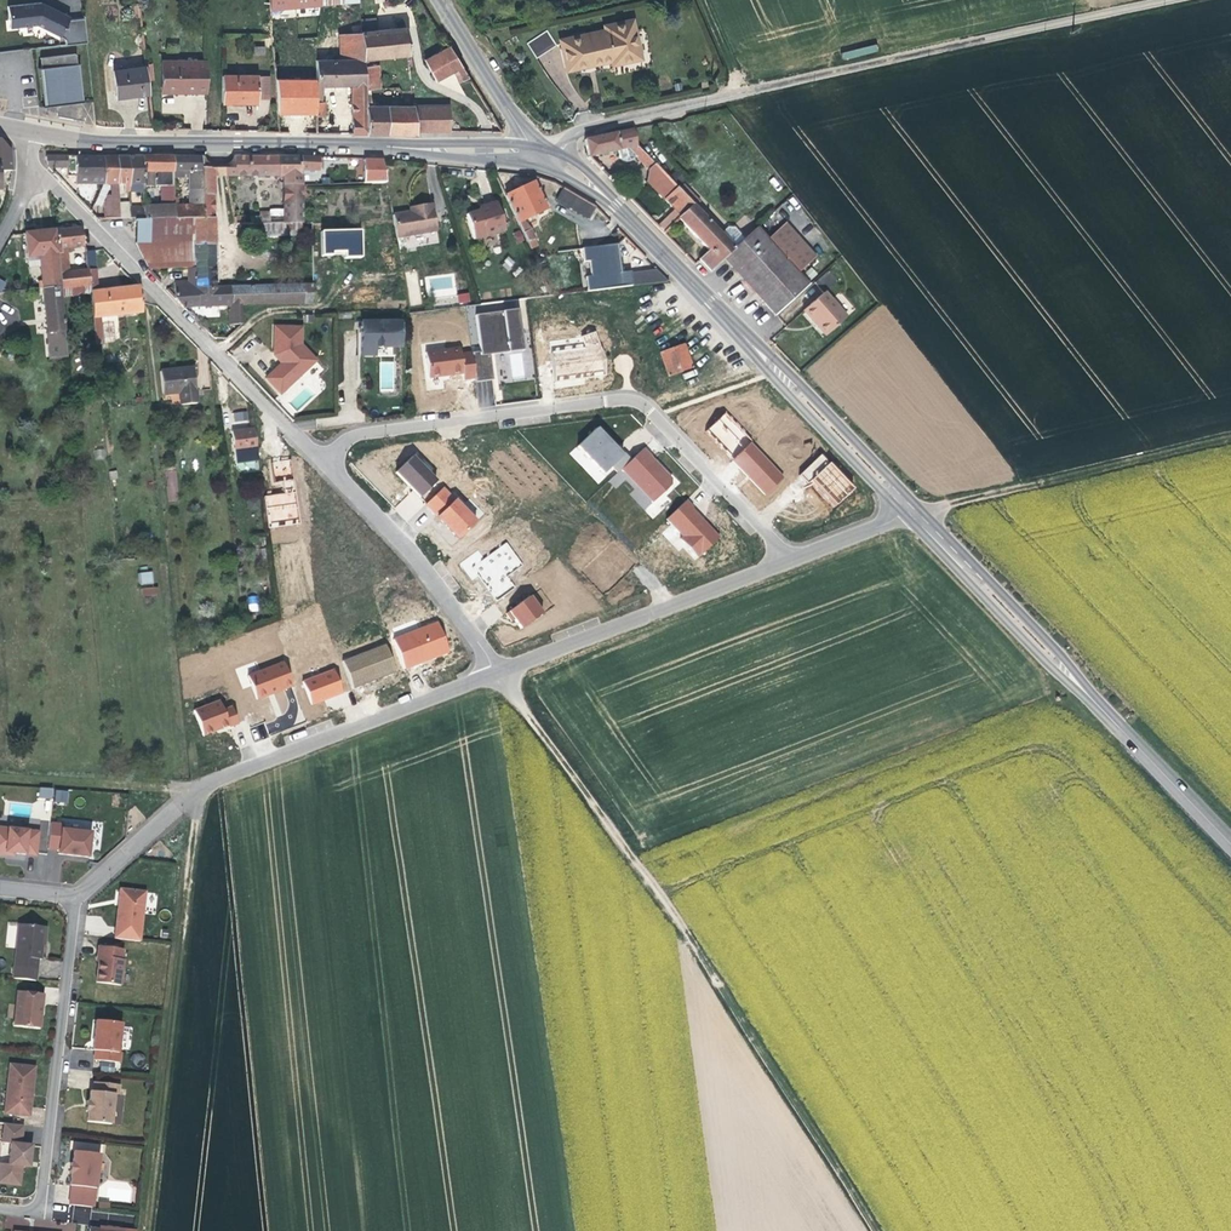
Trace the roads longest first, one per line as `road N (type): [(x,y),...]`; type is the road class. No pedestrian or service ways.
road 1 (track): [(878,1230),(499,671)]
road 2 (unclassified): [(552,151),(594,126),(1187,0)]
road 3 (track): [(149,1230),(201,788),(0,773)]
road 4 (residential): [(324,460),(371,432),(634,400),(782,561)]
road 5 (residential): [(499,671),(214,780),(79,894)]
road 6 (residential): [(31,167),(324,460)]
road 7 (residential): [(0,1206),(34,1208),(45,1197),(79,894)]
road 8 (secondary): [(33,131),(129,143),(362,144)]
road 9 (track): [(1230,437),(914,512)]
road 10 (residential): [(782,561),(499,671)]
road 11 (residential): [(324,460),(414,558),(499,671)]
road 12 (secondary): [(914,512),(814,391),(734,327)]
road 13 (secondary): [(734,327),(859,468),(914,512)]
road 14 (secondary): [(935,532),(963,575),(1094,701)]
road 15 (secondary): [(1094,701),(1044,637),(935,532)]
road 16 (secondary): [(1094,701),(1230,844)]
road 17 (unclassified): [(527,144),(486,67),(437,0)]
road 18 (secondary): [(616,207),(734,327)]
road 19 (secondary): [(527,144),(362,144)]
road 20 (secondary): [(362,144),(525,162)]
road 21 (residential): [(914,512),(782,561)]

